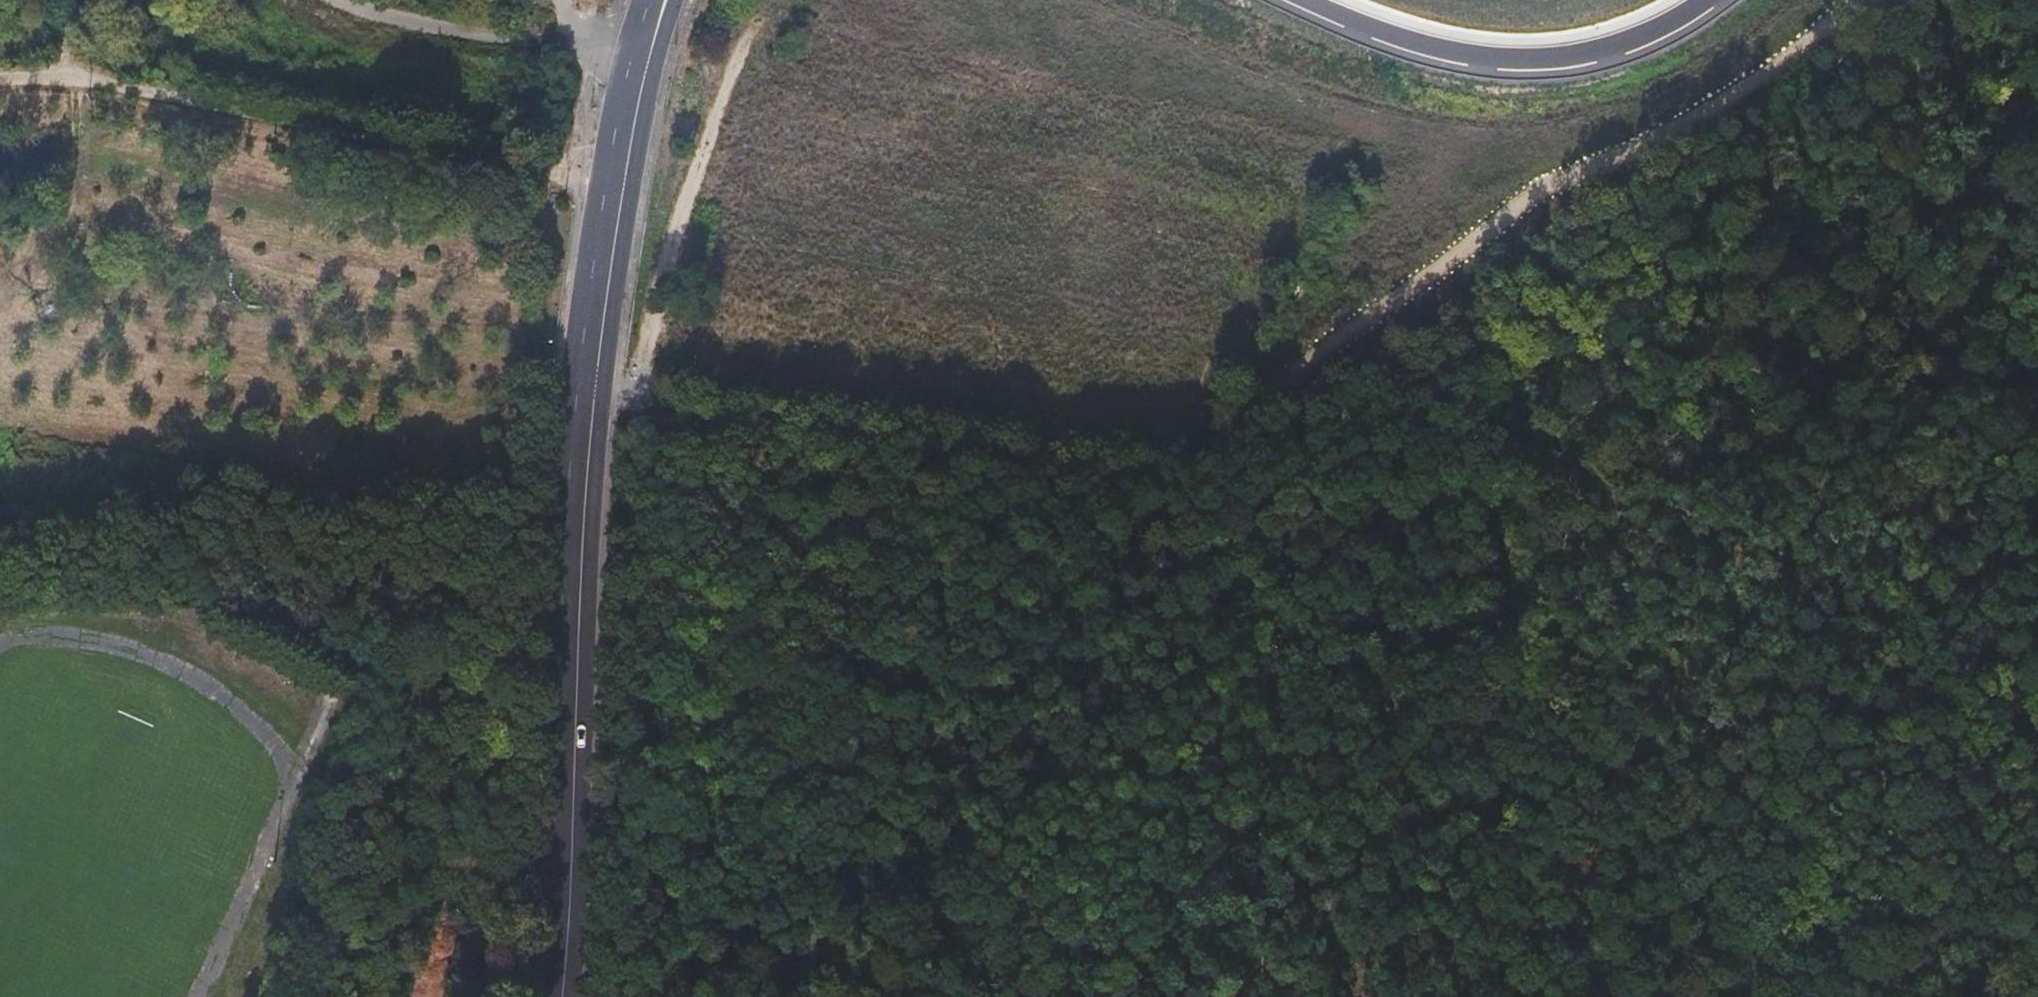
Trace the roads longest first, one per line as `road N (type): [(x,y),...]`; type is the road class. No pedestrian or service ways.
road 1 (tertiary): [(554,996),(587,395),(645,62)]
road 2 (motorway): [(1306,0),(1418,43),(1493,59),(1614,46),(1703,0)]

